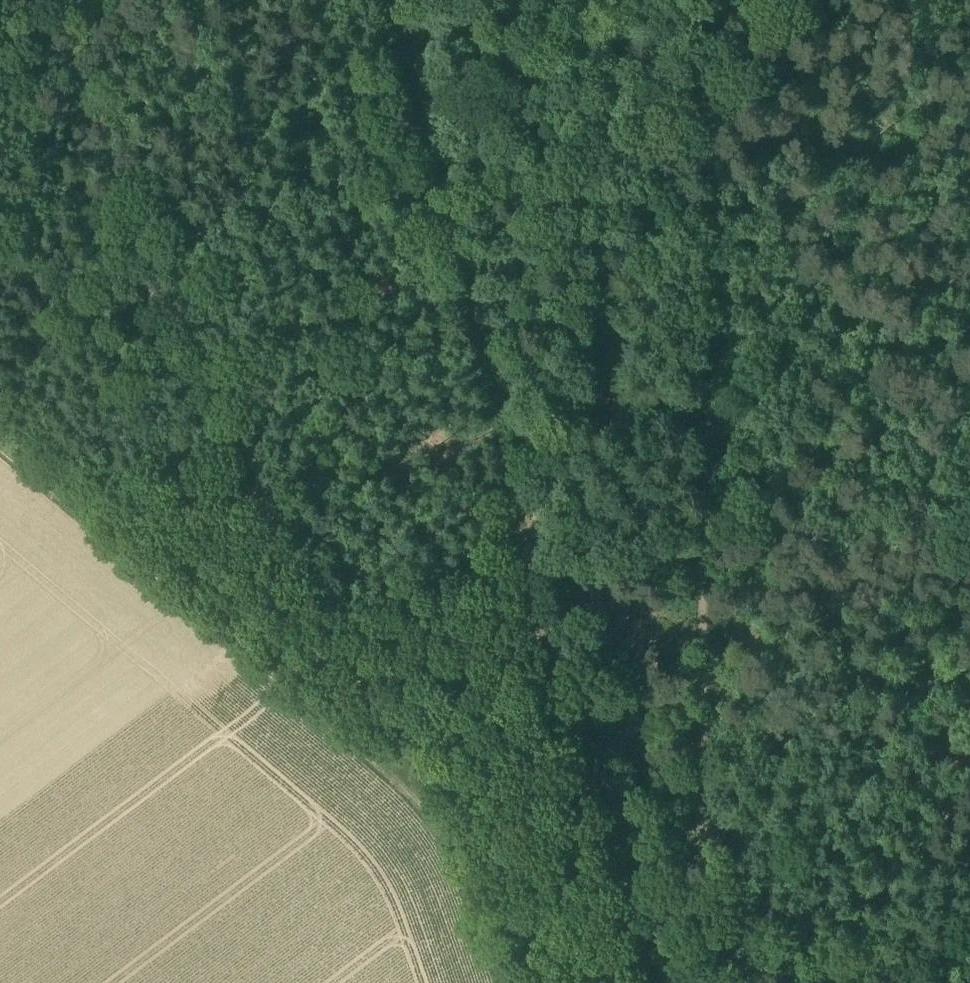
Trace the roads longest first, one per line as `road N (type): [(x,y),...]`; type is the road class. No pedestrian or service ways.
road 1 (track): [(647,982),(648,961),(605,869),(526,613),(396,0)]
road 2 (track): [(713,982),(702,649),(711,0)]
road 3 (track): [(0,103),(244,461),(451,822)]
road 4 (track): [(0,442),(451,822),(506,982)]

